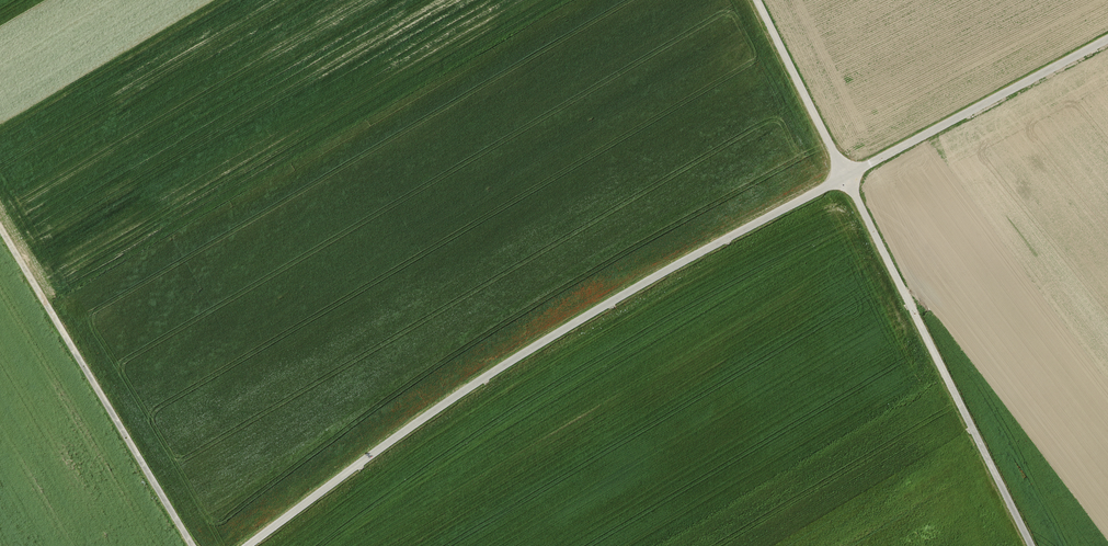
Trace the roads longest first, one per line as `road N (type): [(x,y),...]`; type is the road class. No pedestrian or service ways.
road 1 (unclassified): [(249,545),(444,403),(611,301),(1107,39)]
road 2 (track): [(1030,545),(757,0)]
road 3 (track): [(0,232),(190,545)]

